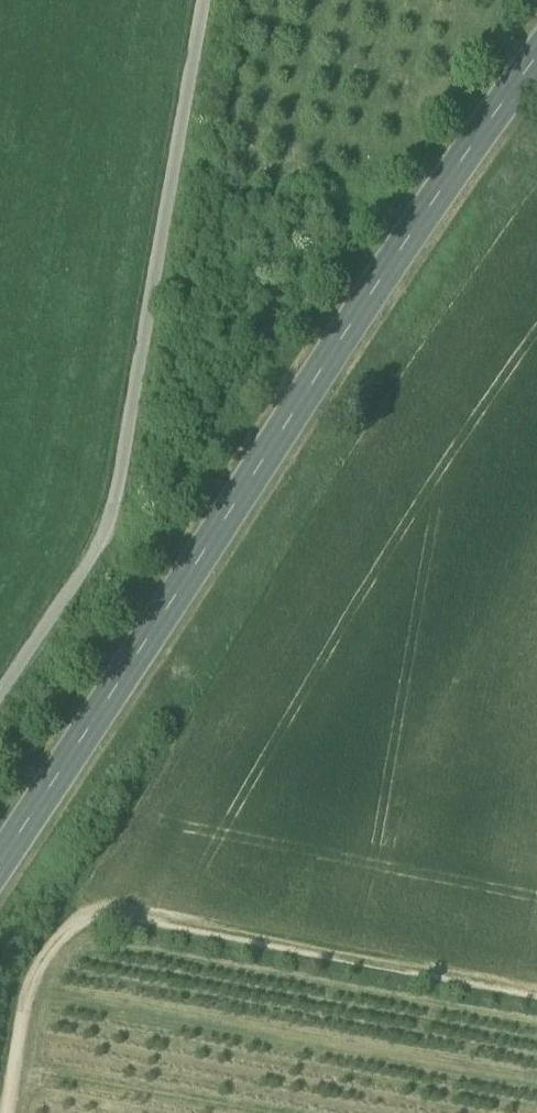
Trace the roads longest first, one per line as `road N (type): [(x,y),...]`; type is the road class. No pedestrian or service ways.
road 1 (primary): [(536,58),(483,128),(0,861)]
road 2 (track): [(0,692),(109,529),(203,0)]
road 3 (track): [(536,992),(81,914),(29,984),(3,1112)]

